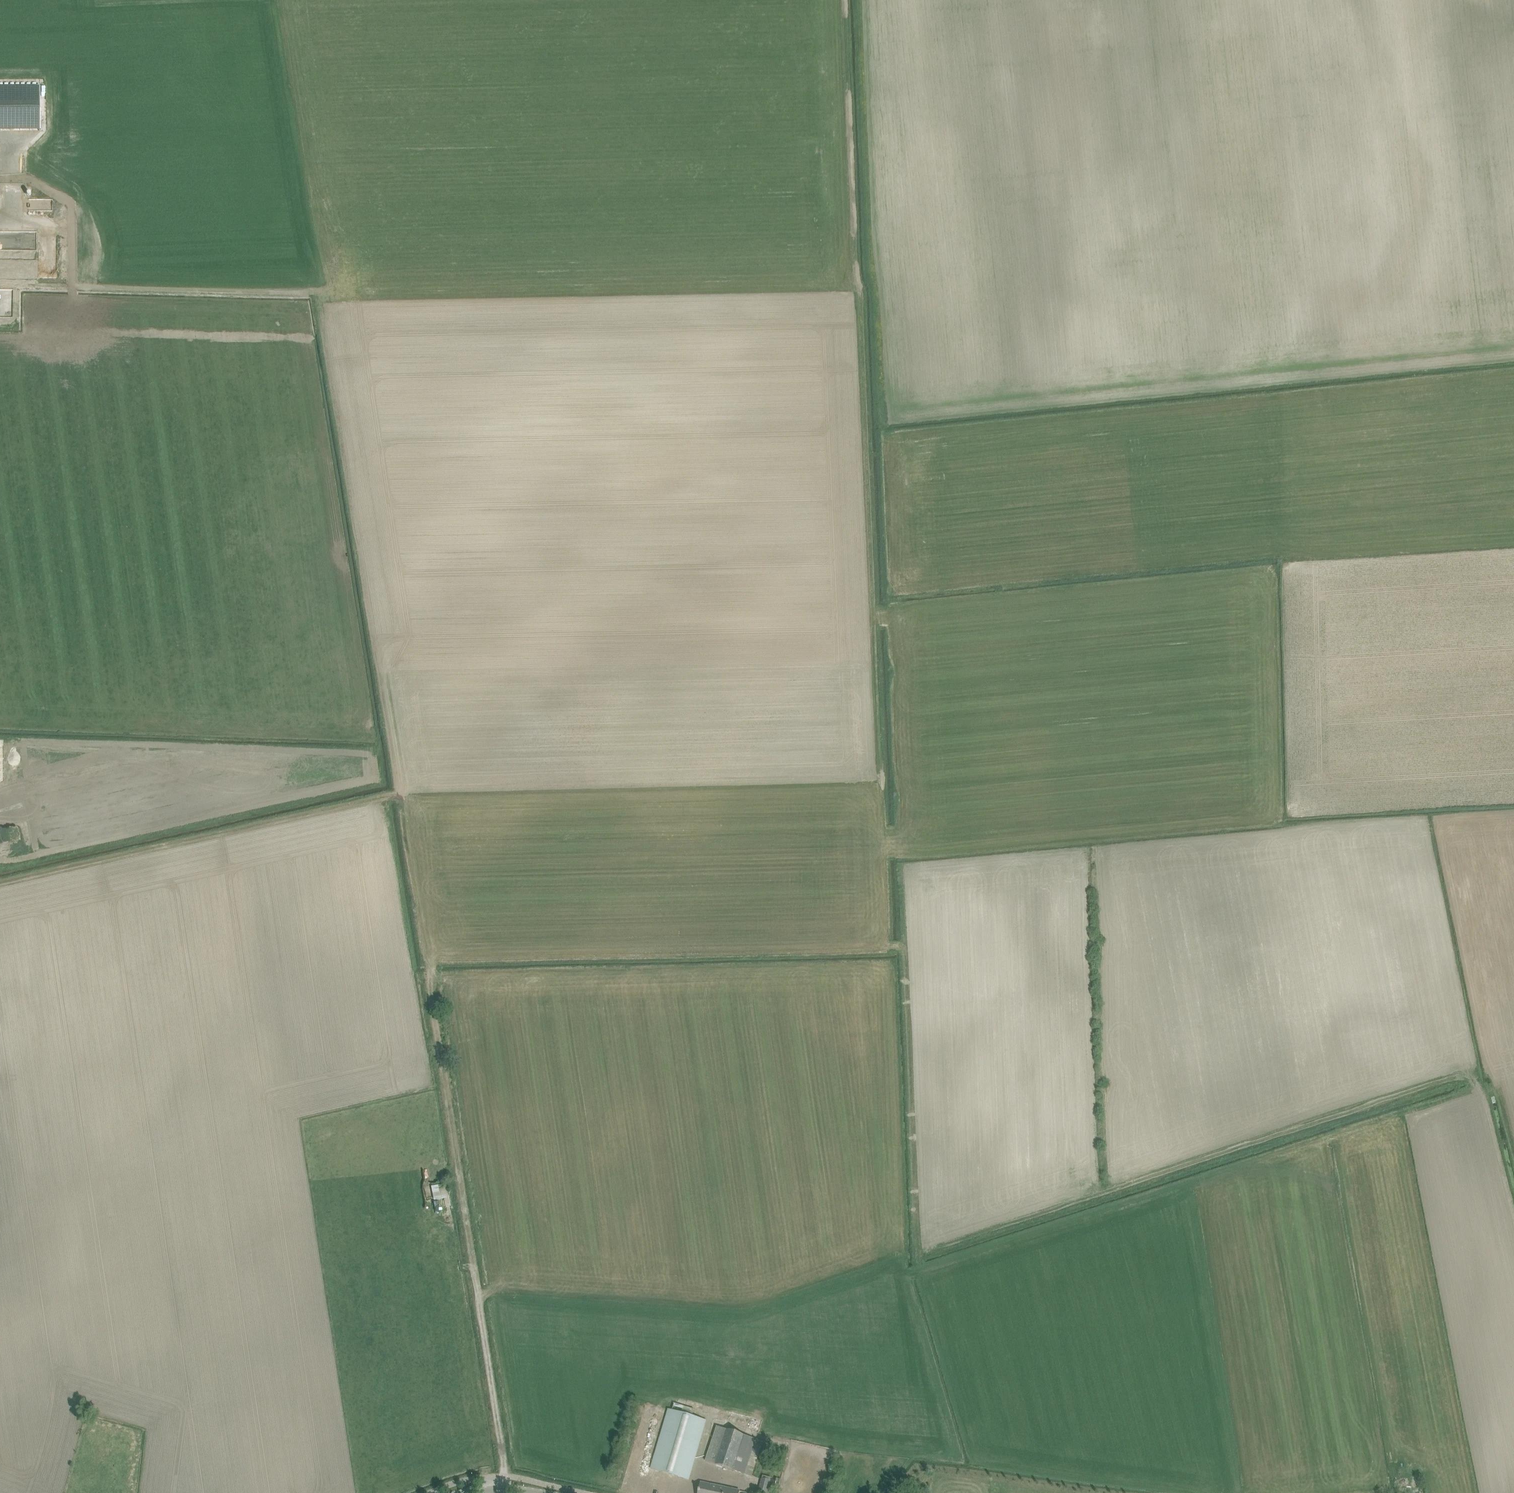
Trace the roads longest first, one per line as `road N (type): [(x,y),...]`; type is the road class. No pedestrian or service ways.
road 1 (track): [(843,0),(884,946),(423,958),(504,1476)]

